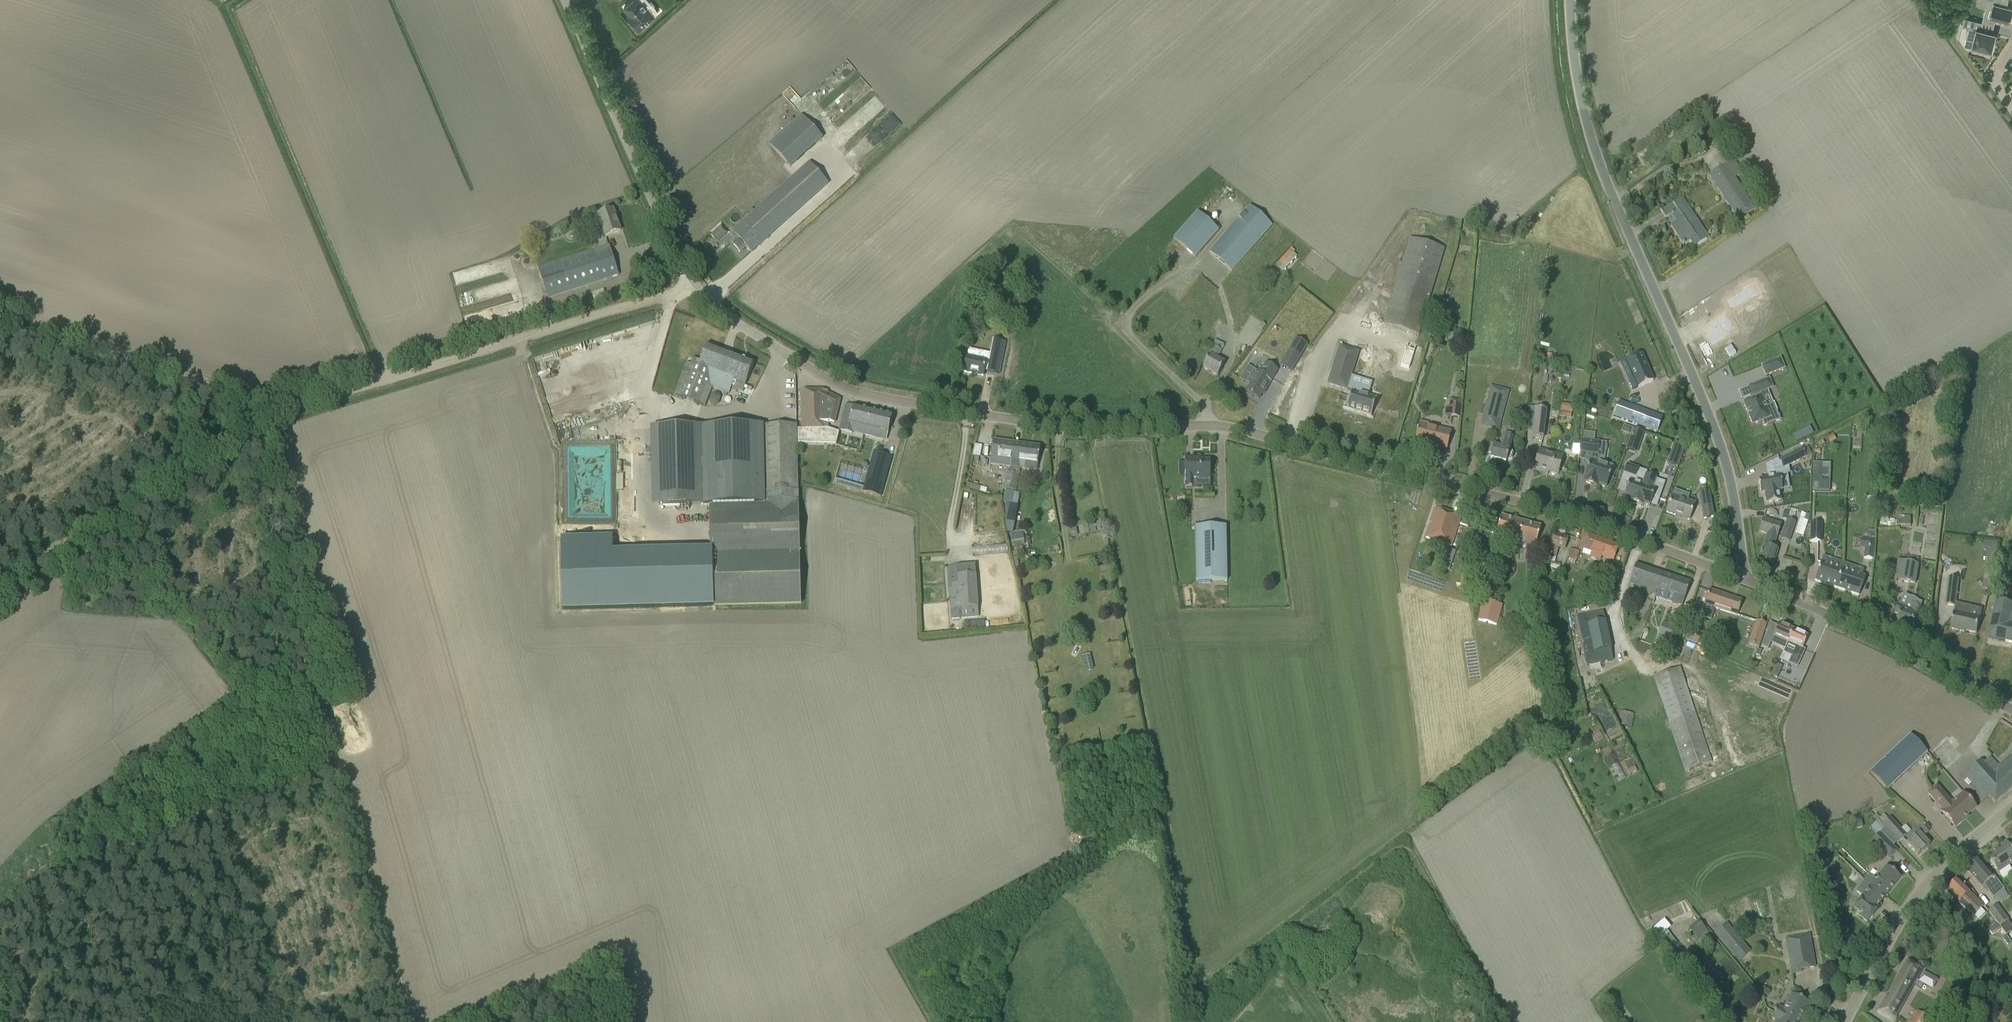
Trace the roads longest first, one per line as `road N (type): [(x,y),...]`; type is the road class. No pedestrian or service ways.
road 1 (unclassified): [(1745,580),(1499,496),(1253,432),(1061,426),(861,393),(828,379),(742,328),(698,288),(653,208),(566,0)]
road 2 (track): [(250,402),(336,775),(407,1021)]
road 3 (unclassified): [(1745,580),(1719,438),(1596,150),(1578,70),(1576,0)]
road 4 (track): [(250,402),(298,407),(631,306)]
road 5 (track): [(254,419),(0,588)]
road 6 (unclassified): [(2011,711),(1745,580)]
road 7 (unclassified): [(1843,1021),(1937,871),(2011,808)]
road 8 (track): [(0,319),(250,402)]
road 9 (track): [(968,411),(950,524),(959,549),(978,561)]

